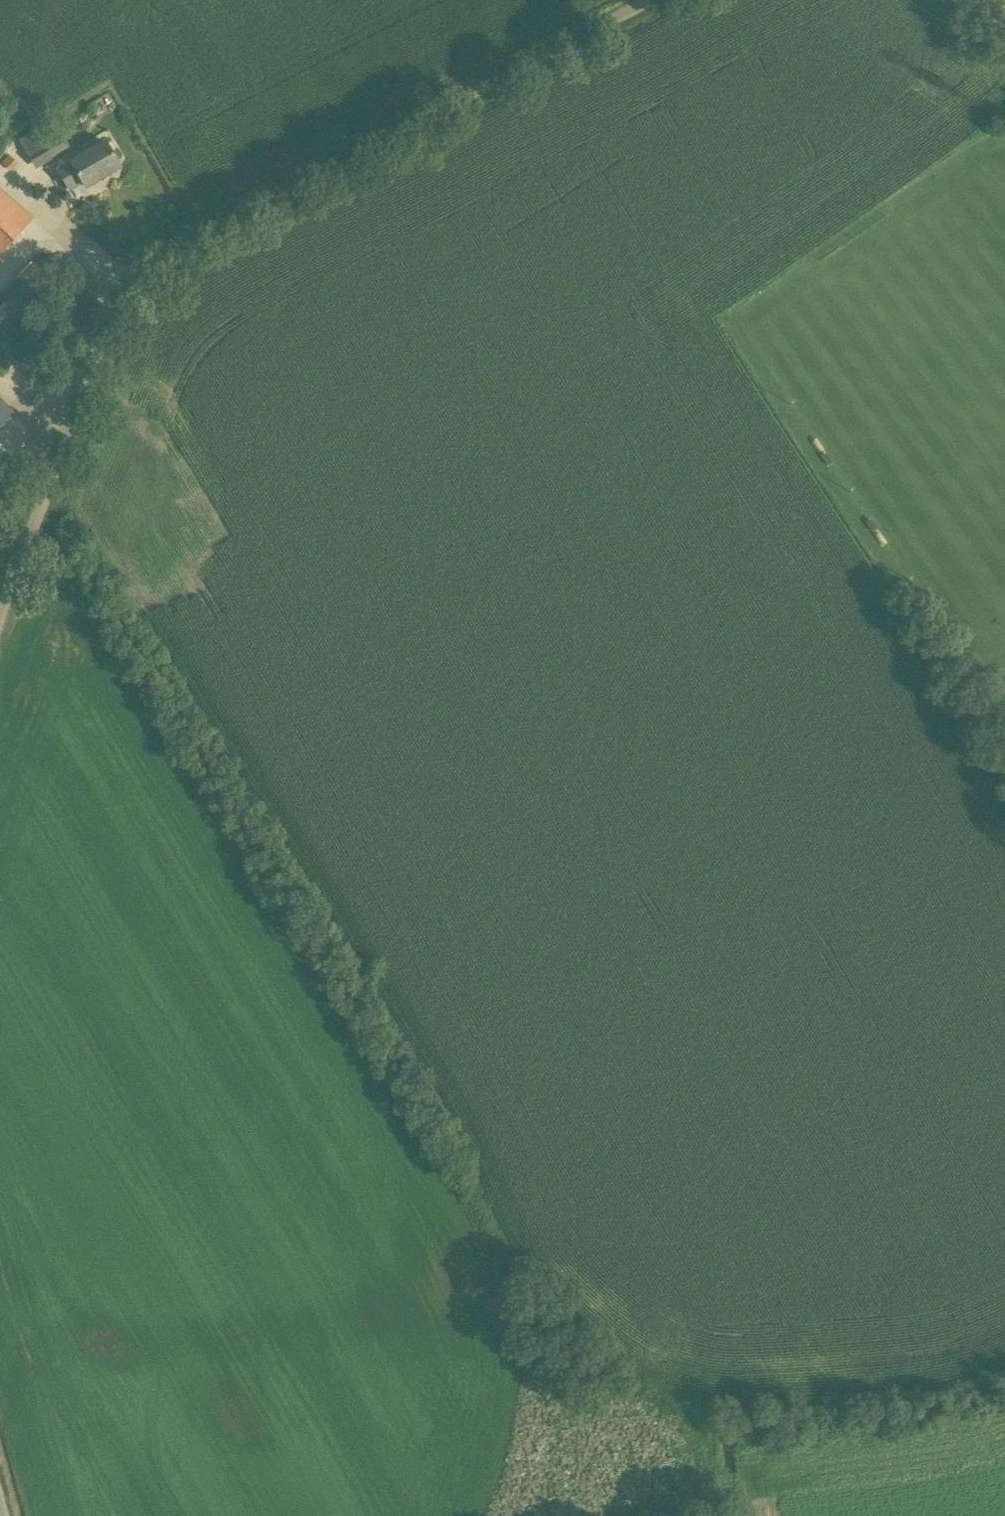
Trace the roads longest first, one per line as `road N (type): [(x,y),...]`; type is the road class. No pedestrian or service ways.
road 1 (unclassified): [(0,611),(113,318),(145,260),(180,232),(639,0)]

